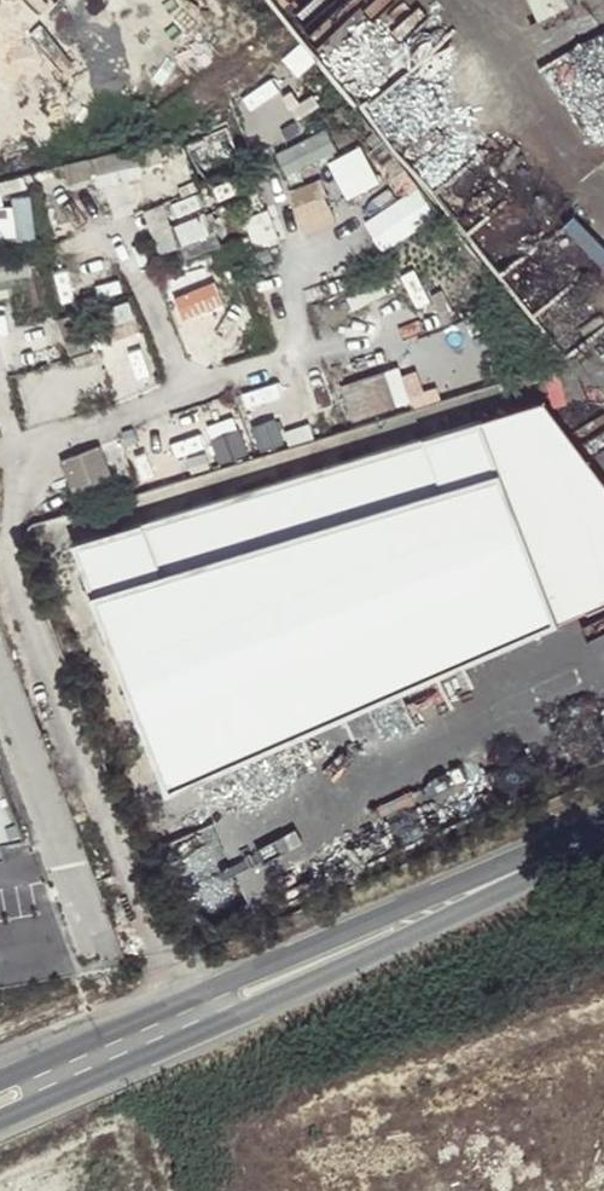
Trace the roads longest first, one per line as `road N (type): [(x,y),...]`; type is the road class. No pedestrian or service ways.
road 1 (secondary): [(0,1119),(372,950),(534,865)]
road 2 (secondary): [(534,865),(357,927),(0,1081)]

